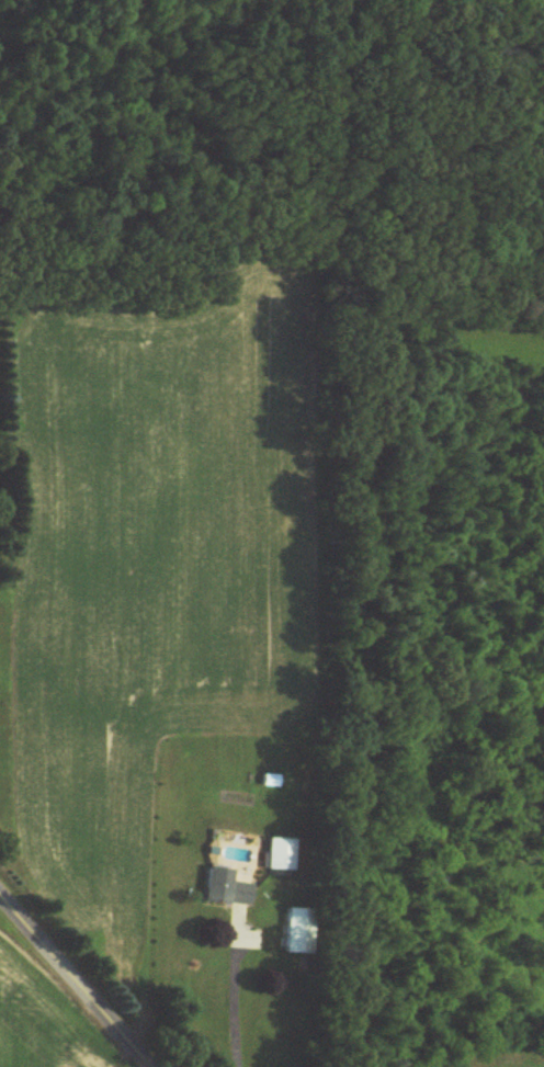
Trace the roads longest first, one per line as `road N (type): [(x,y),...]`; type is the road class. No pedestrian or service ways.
road 1 (residential): [(158,1066),(0,892)]

